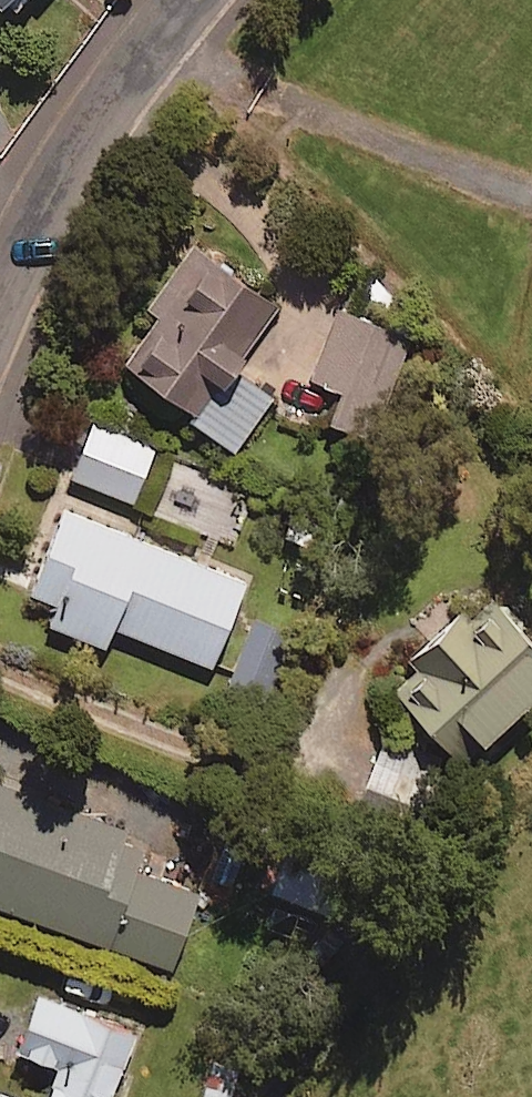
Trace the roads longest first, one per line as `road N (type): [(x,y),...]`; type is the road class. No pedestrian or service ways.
road 1 (tertiary): [(0,307),(93,124),(188,0)]

